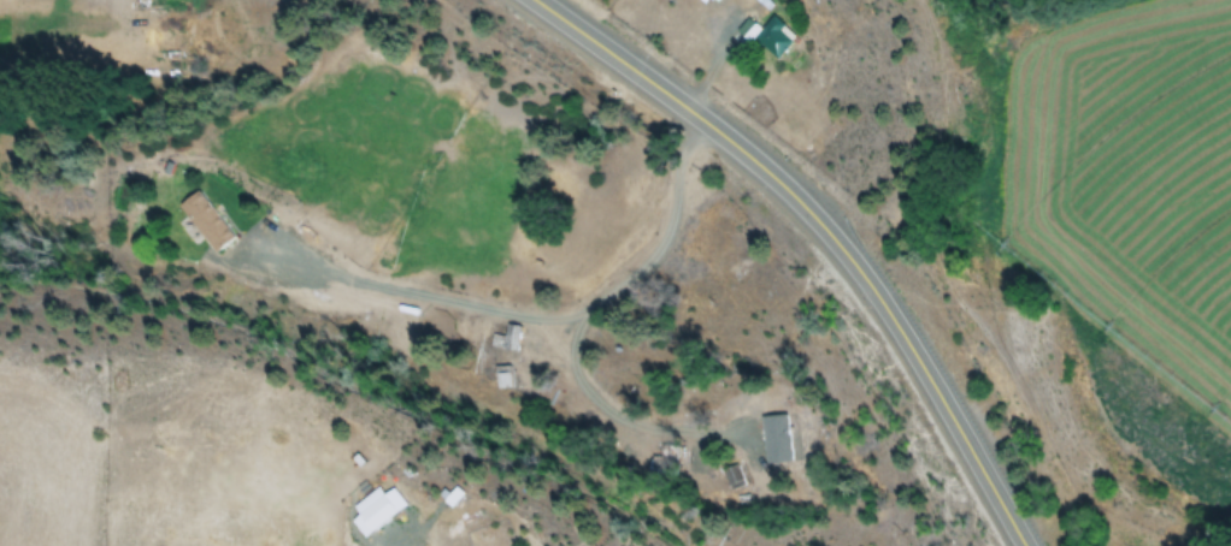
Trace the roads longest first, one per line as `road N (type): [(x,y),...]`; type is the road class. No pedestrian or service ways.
road 1 (primary): [(1026,545),(846,250),(778,177)]
road 2 (primary): [(778,177),(538,0)]

